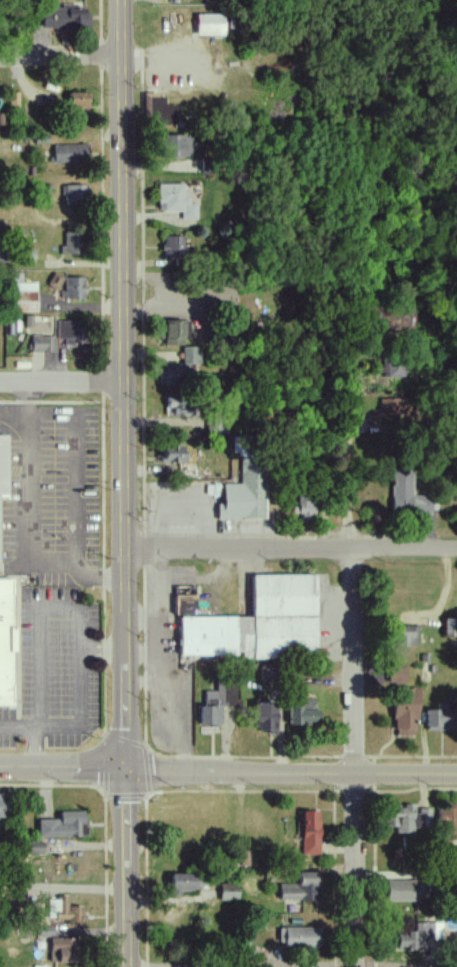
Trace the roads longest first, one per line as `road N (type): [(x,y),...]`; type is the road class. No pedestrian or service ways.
road 1 (secondary): [(127,966),(122,0)]
road 2 (residential): [(356,966),(349,326)]
road 3 (residential): [(456,548),(125,551)]
road 4 (tertiary): [(126,770),(456,771)]
road 5 (tertiary): [(126,770),(0,769)]
road 6 (residential): [(0,383),(124,383)]
road 7 (residential): [(0,59),(122,58)]

